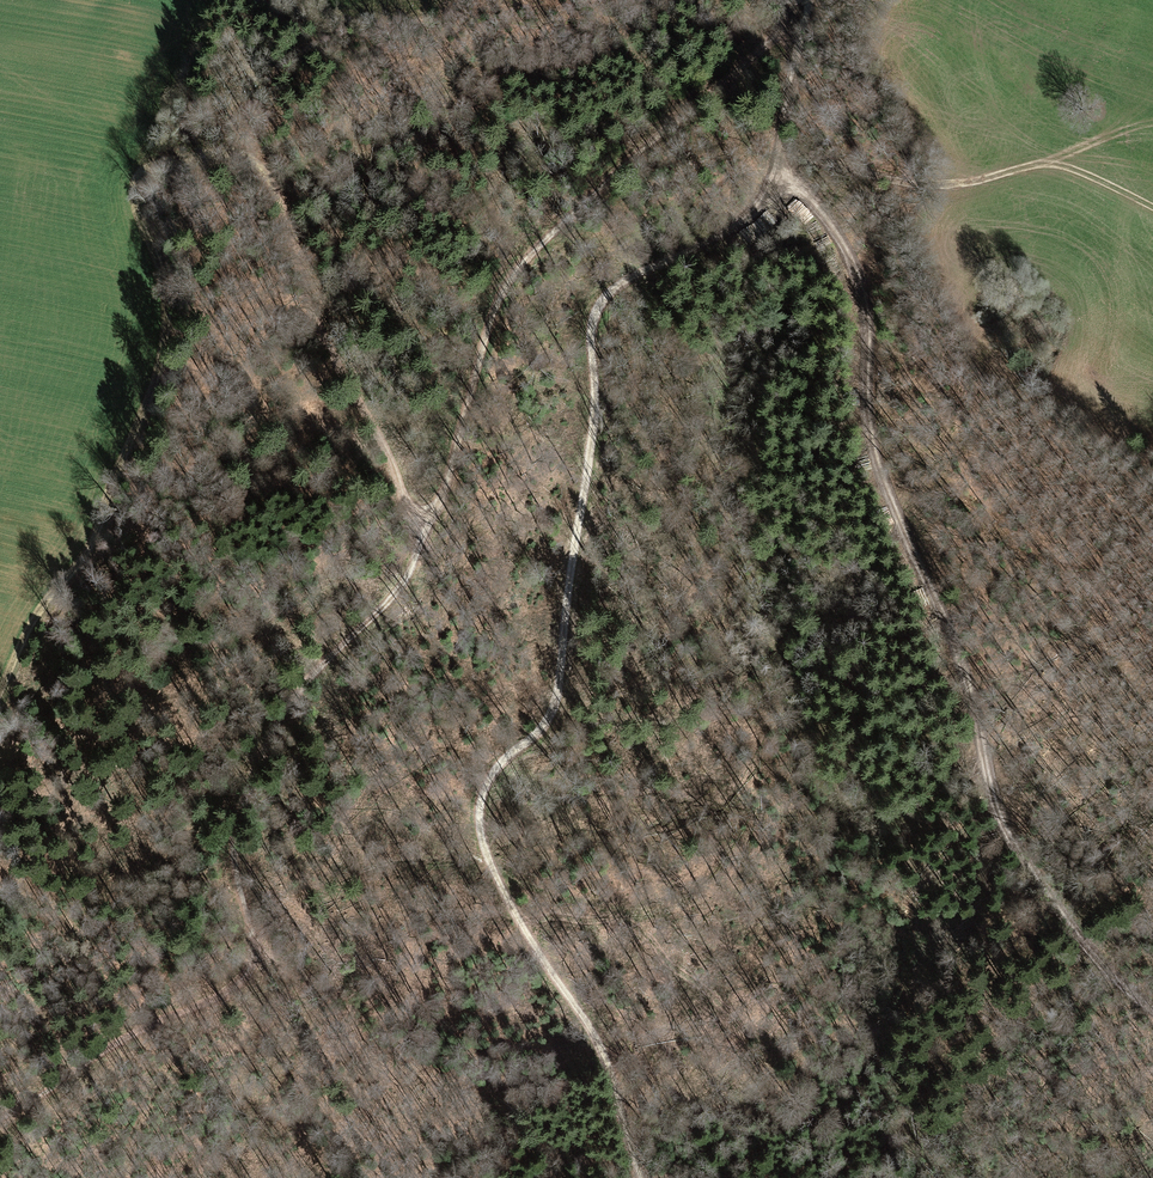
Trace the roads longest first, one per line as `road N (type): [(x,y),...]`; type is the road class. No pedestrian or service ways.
road 1 (track): [(0,1120),(133,1035),(241,982),(256,945),(234,856),(238,818),(290,702),(412,567),(508,282),(615,168),(796,15)]
road 2 (track): [(644,1177),(606,1054),(491,865),(481,792),(492,771),(543,727),(556,700),(597,398),(596,301),(726,230),(783,171)]
road 3 (track): [(424,541),(396,462),(331,352),(269,176),(246,156),(170,163),(136,179),(132,196),(159,266),(162,354),(88,543),(47,600),(0,689)]
road 4 (track): [(1152,1007),(1065,913),(1005,817),(949,623),(875,451),(870,334),(855,266),(829,218),(783,171),(796,15)]
road 5 (track): [(1152,207),(1053,160),(959,184),(924,184),(781,151)]

